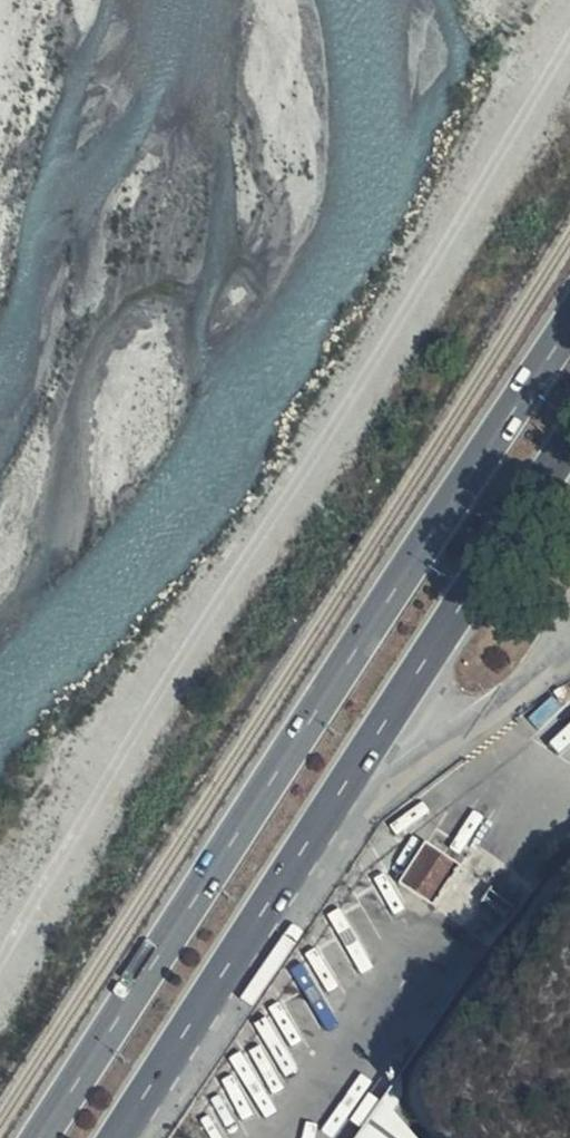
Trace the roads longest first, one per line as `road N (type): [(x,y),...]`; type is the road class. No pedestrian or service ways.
road 1 (track): [(569,18),(242,553),(0,1011)]
road 2 (primary): [(569,331),(41,1137)]
road 3 (primary): [(299,858),(569,442)]
road 4 (unclassified): [(299,858),(569,661)]
road 5 (primary): [(120,1137),(299,858)]

